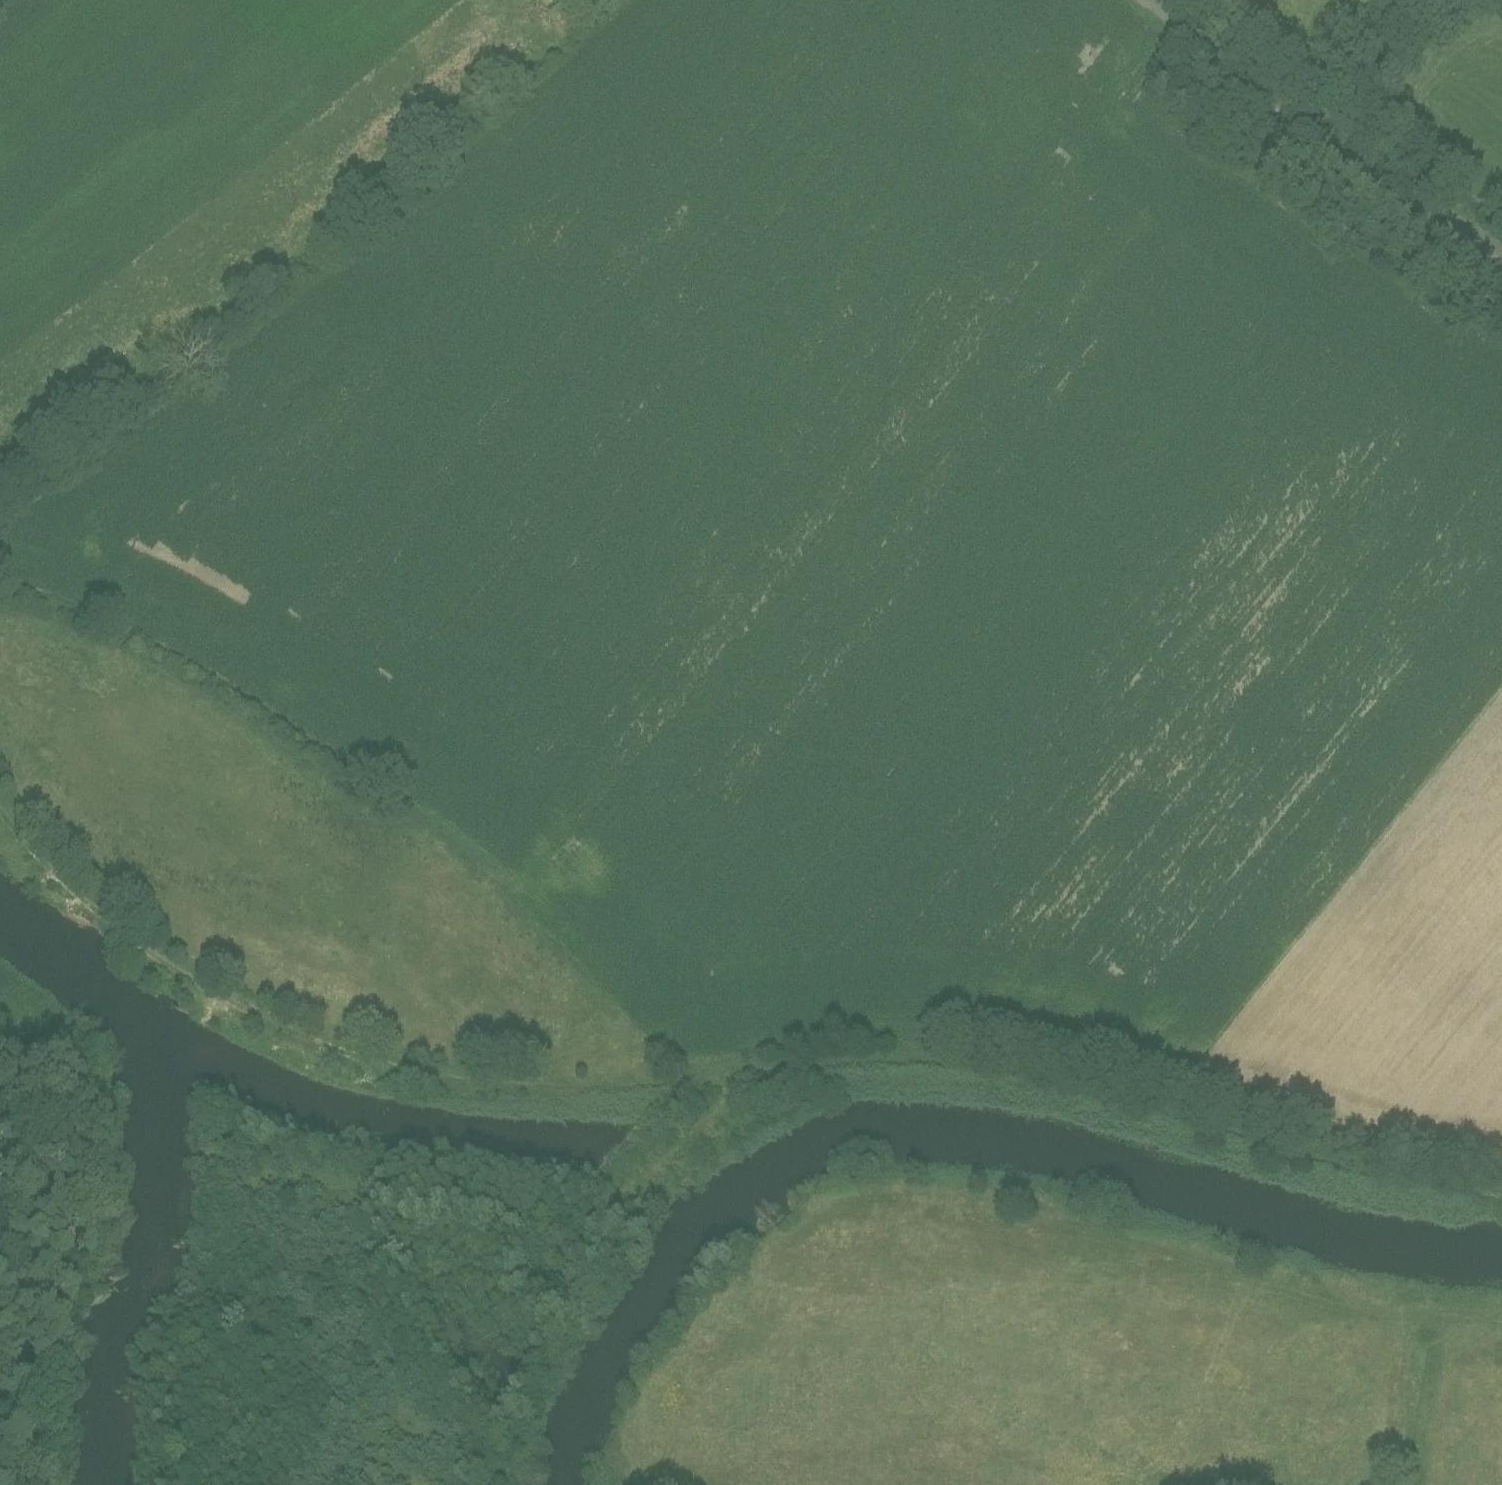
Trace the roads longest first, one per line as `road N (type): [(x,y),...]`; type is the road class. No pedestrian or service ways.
road 1 (residential): [(1501,250),(1150,0)]

